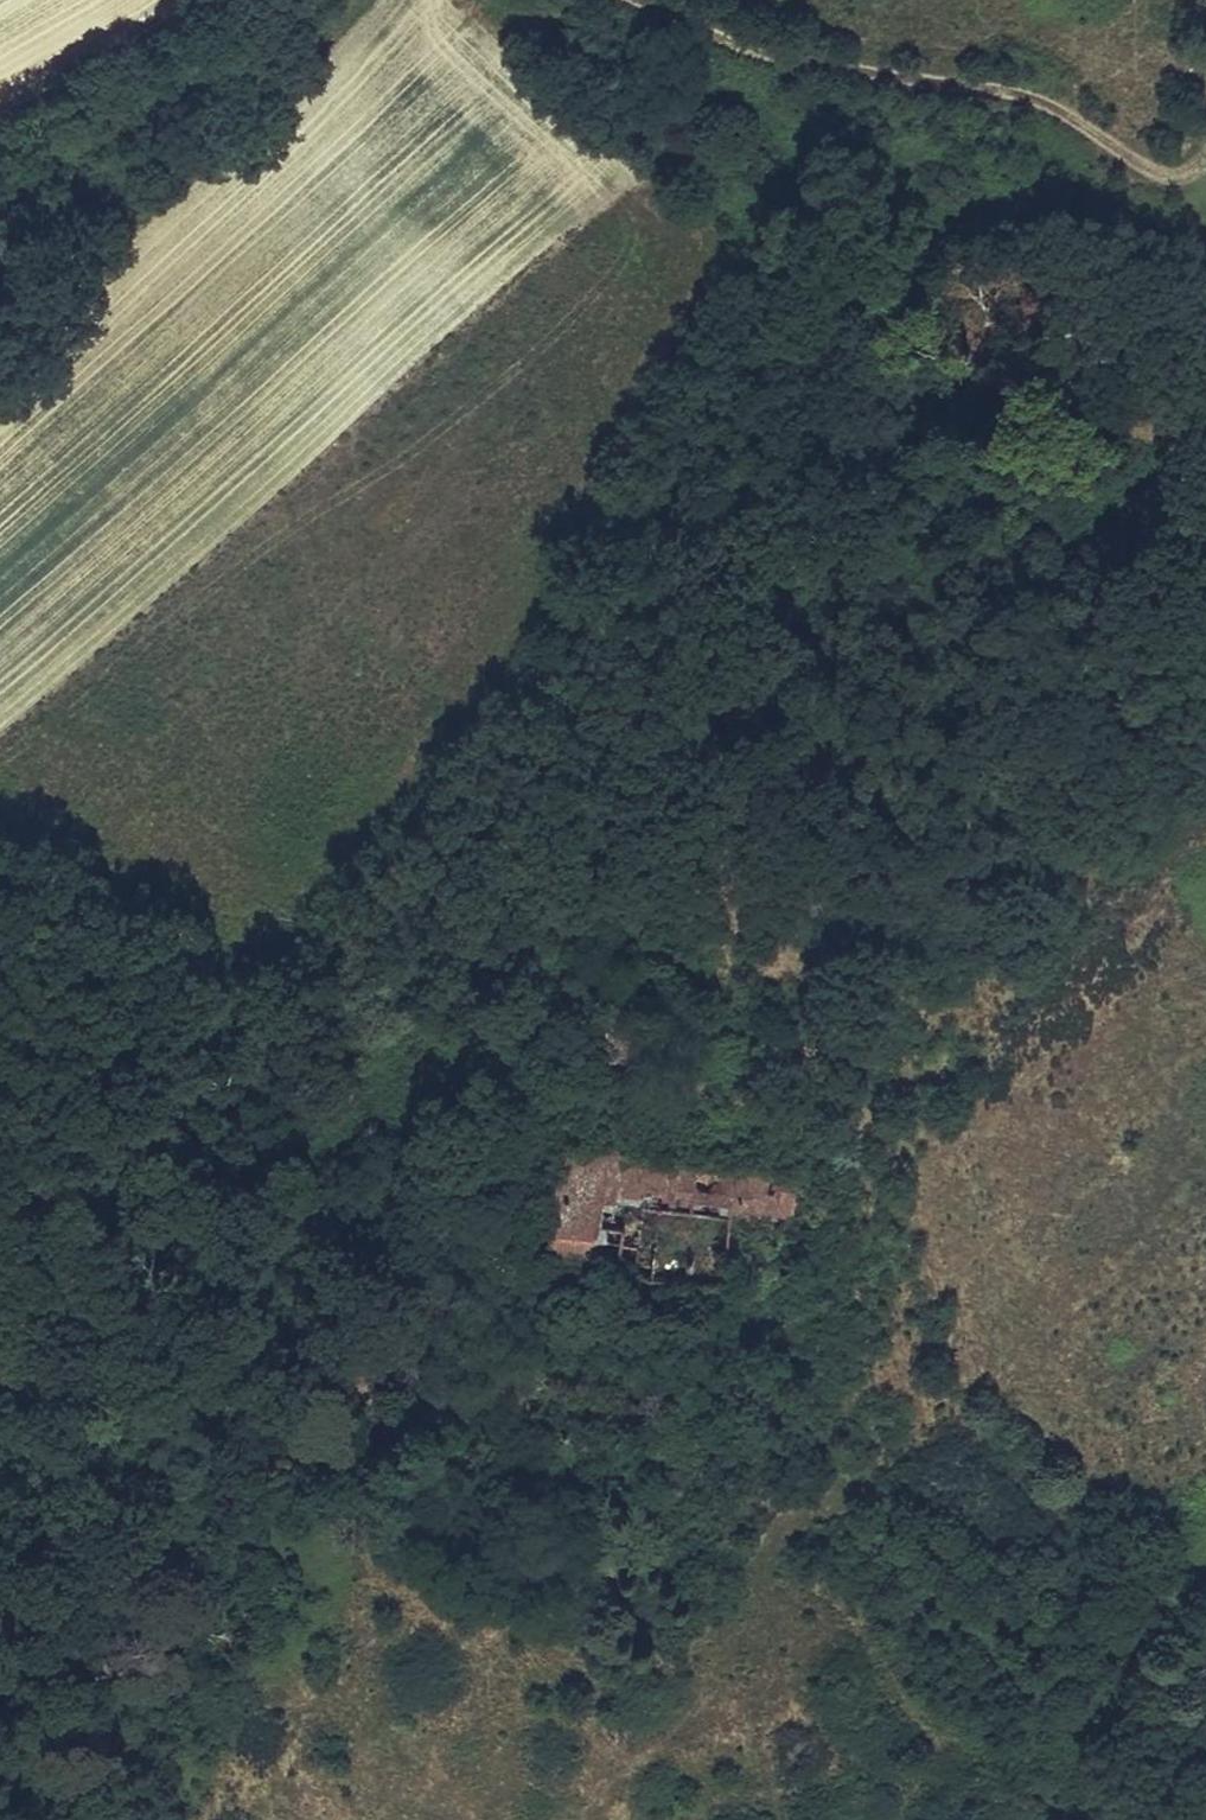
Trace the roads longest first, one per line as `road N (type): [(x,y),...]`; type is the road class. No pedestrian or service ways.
road 1 (track): [(1205,155),(1199,163),(1152,164),(1031,107),(800,58),(625,0)]

